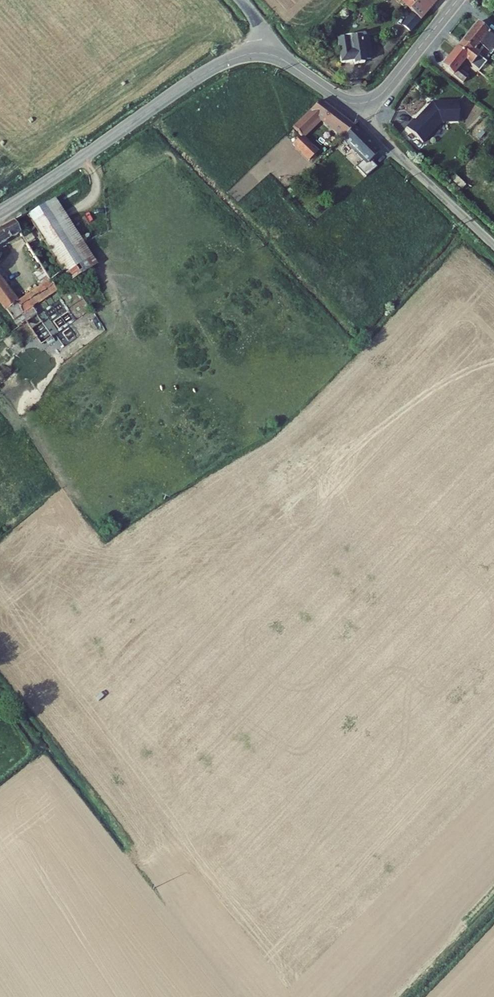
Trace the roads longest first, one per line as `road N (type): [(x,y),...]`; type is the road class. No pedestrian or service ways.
road 1 (tertiary): [(0,213),(205,74),(262,55)]
road 2 (unclassified): [(355,103),(493,245)]
road 3 (tertiary): [(355,103),(384,93),(459,0)]

